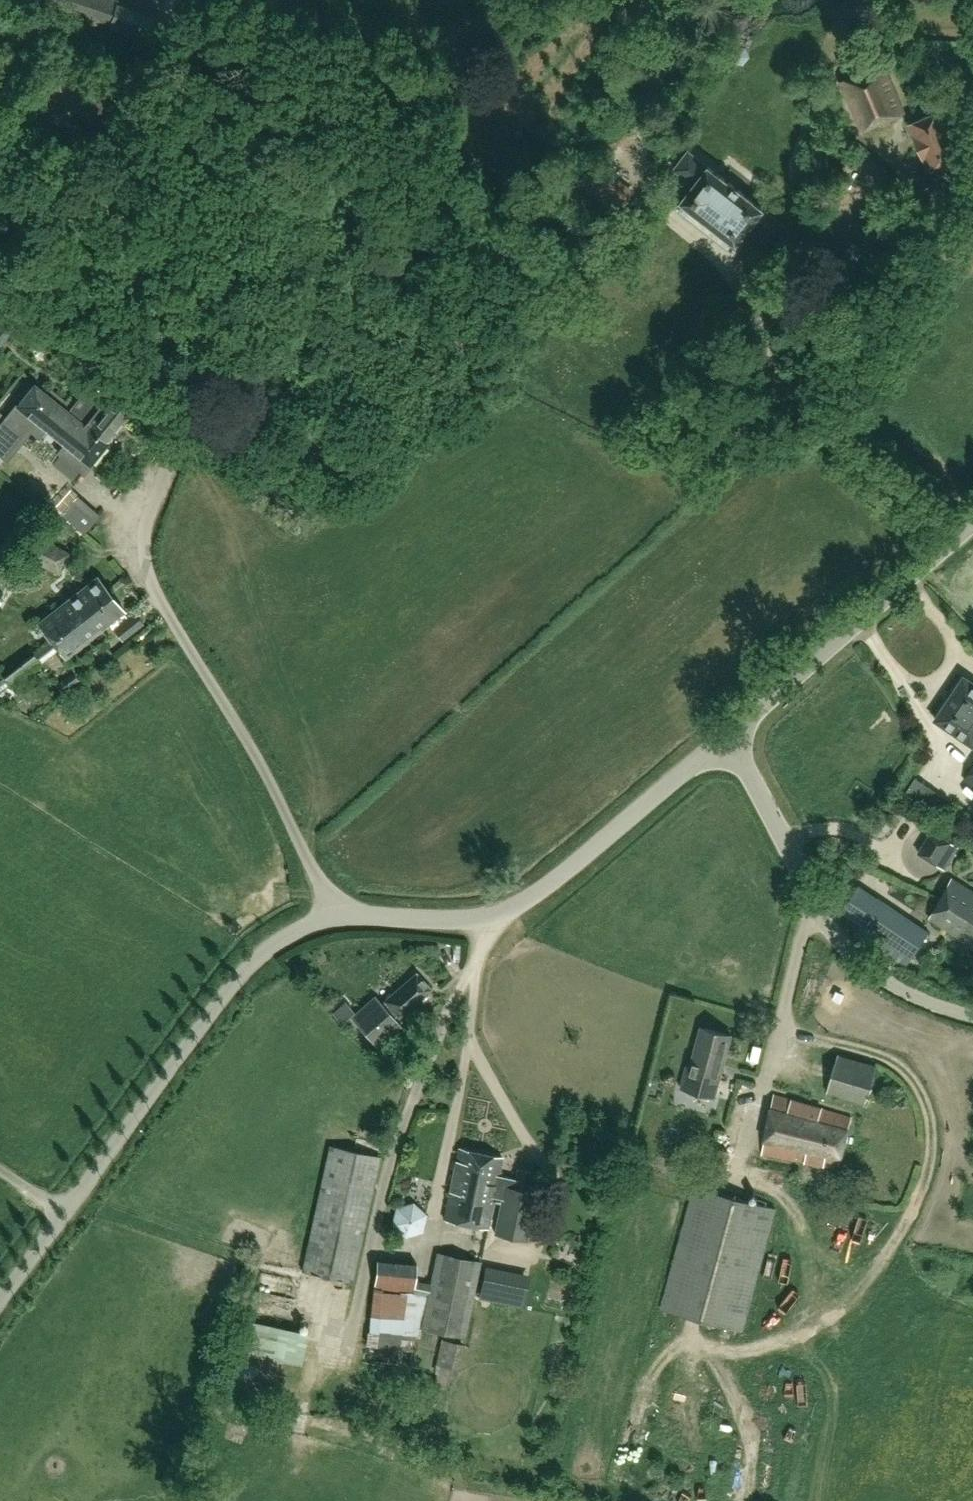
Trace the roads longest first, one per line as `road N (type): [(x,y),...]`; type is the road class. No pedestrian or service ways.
road 1 (unclassified): [(333,918),(274,787),(150,581),(144,533),(168,464),(168,432),(20,308),(3,279),(11,251),(128,105),(159,28)]
road 2 (unclassified): [(0,1299),(241,974),(275,944),(333,918)]
road 3 (unclassified): [(333,918),(461,921),(517,905),(728,734)]
road 4 (unclassified): [(972,1012),(884,976),(848,944),(818,904),(728,734)]
road 5 (unclassified): [(728,734),(972,523)]

